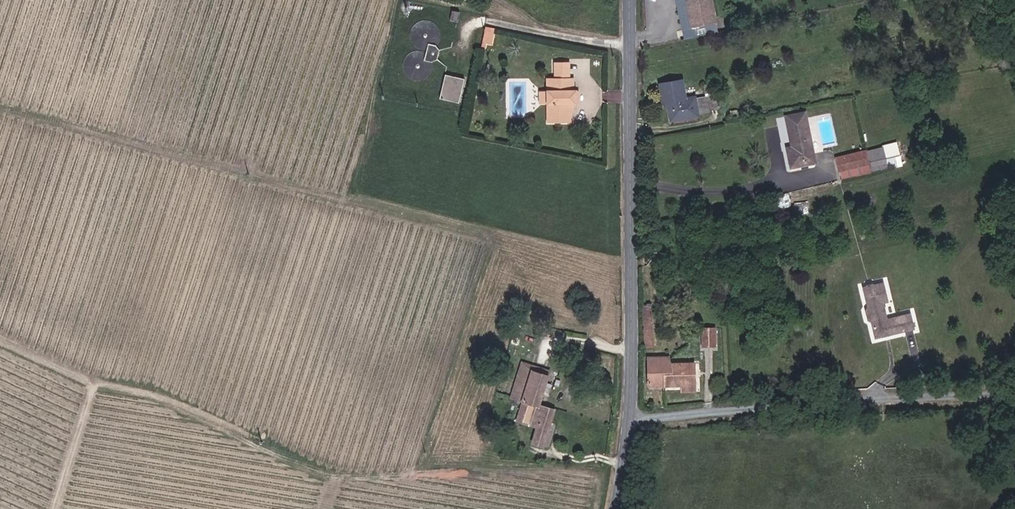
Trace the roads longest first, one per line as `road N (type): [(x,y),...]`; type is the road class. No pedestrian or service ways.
road 1 (secondary): [(629,0),(633,344),(615,508)]
road 2 (track): [(630,418),(1014,398)]

